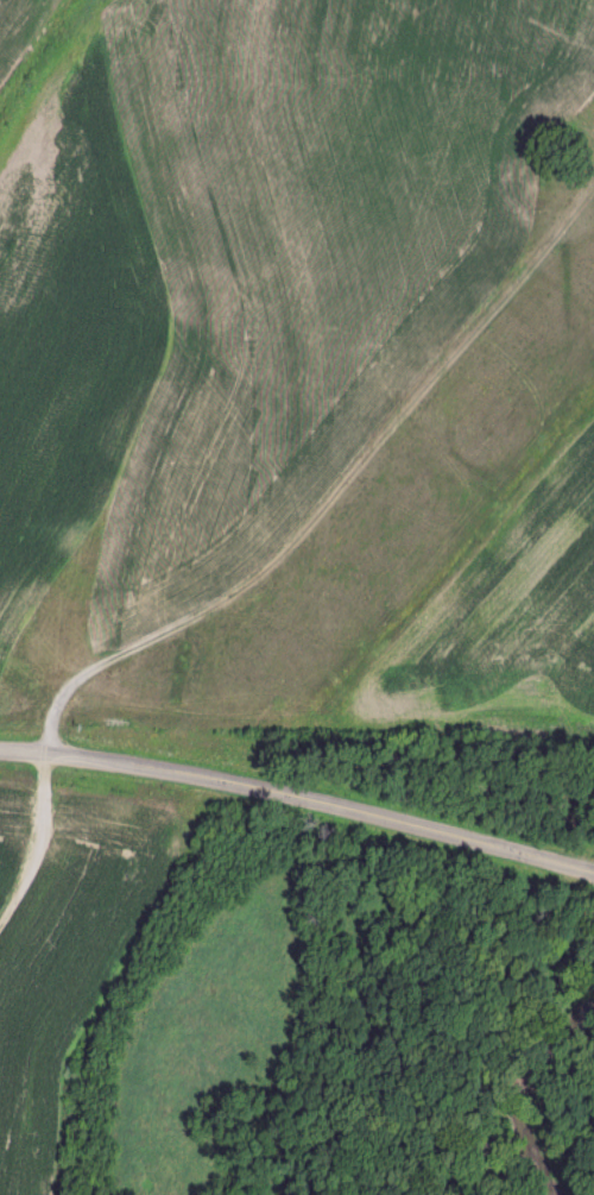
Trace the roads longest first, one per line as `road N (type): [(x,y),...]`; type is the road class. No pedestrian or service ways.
road 1 (tertiary): [(593,870),(252,785),(0,748)]

